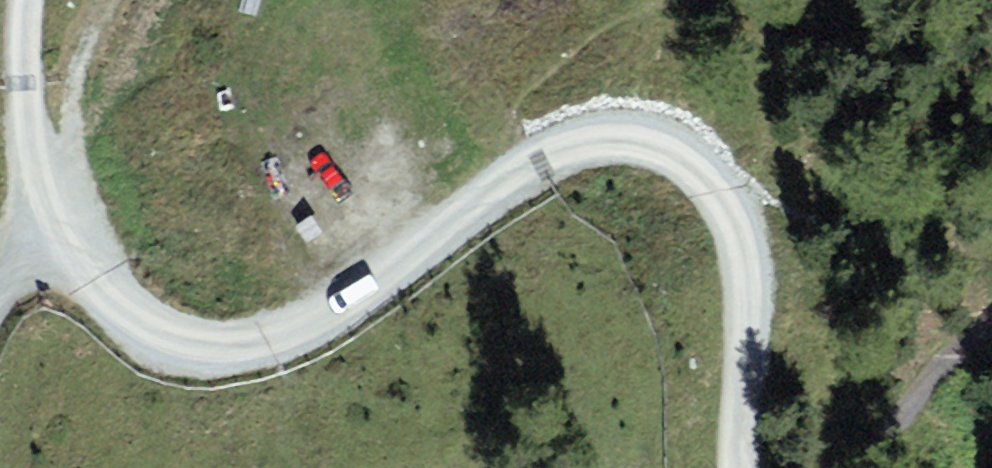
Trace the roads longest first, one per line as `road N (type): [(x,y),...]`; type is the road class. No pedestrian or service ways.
road 1 (track): [(738,467),(745,352),(733,215),(675,153),(631,139),(583,145),(538,166),(365,293),(308,326),(244,345),(192,347),(144,330),(60,231),(29,149),(20,81),(25,0)]
road 2 (track): [(45,192),(69,134),(75,71),(118,0)]
road 3 (track): [(991,330),(907,404),(865,467)]

